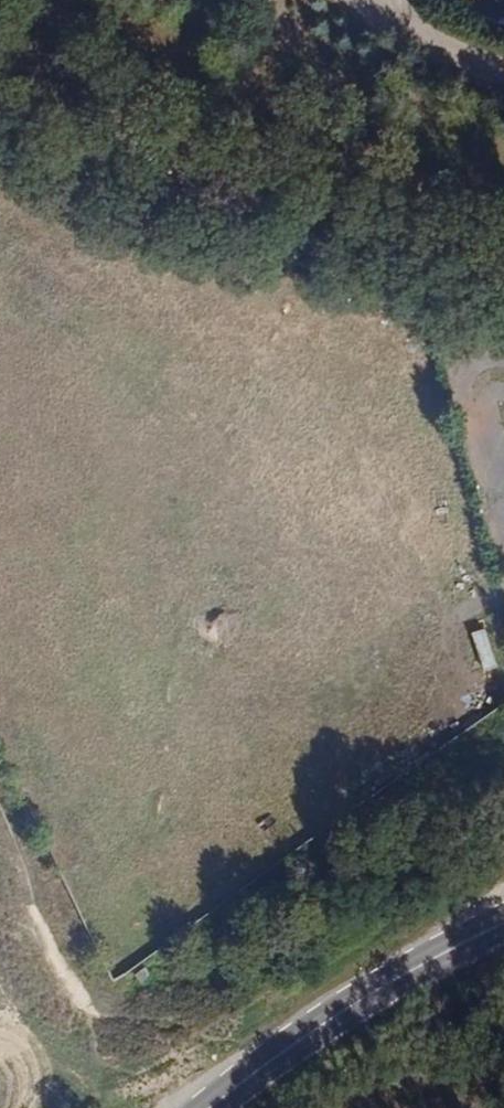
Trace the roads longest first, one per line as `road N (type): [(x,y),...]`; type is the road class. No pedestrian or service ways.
road 1 (track): [(174,1107),(117,1031),(0,793)]
road 2 (primary): [(503,928),(330,1021),(211,1107)]

